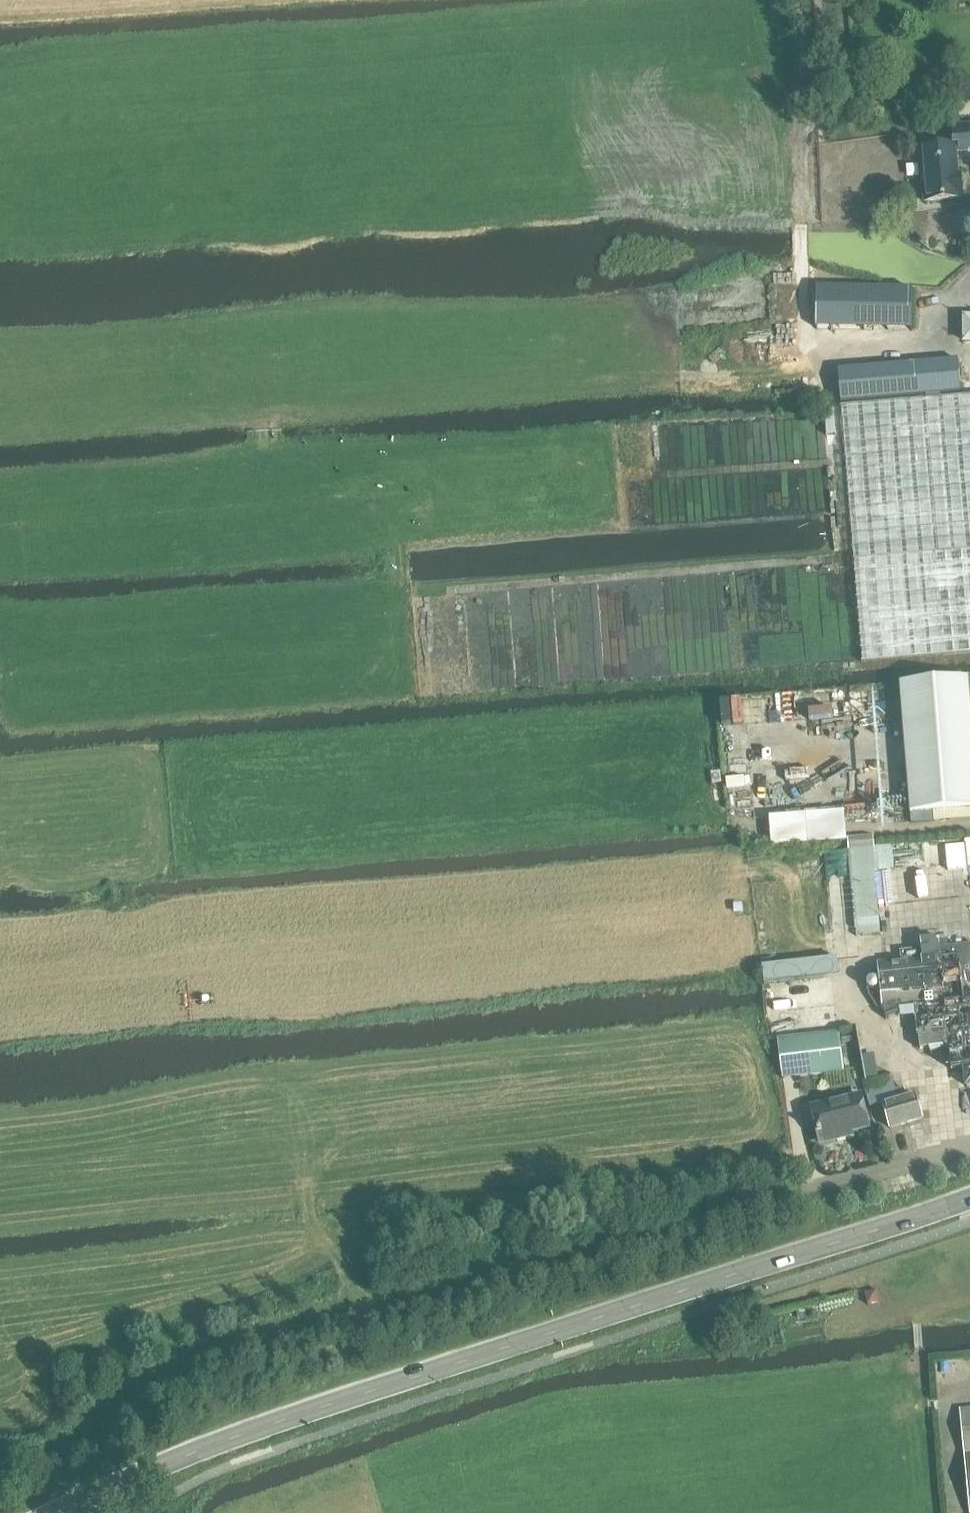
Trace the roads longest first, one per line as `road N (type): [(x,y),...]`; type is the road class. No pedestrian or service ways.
road 1 (tertiary): [(56,1512),(210,1445),(392,1382),(969,1199)]
road 2 (track): [(790,1198),(219,1350),(136,1389),(60,1439),(0,1457)]
road 3 (unclassified): [(969,1145),(790,1198)]
road 4 (track): [(361,1312),(294,1175)]

